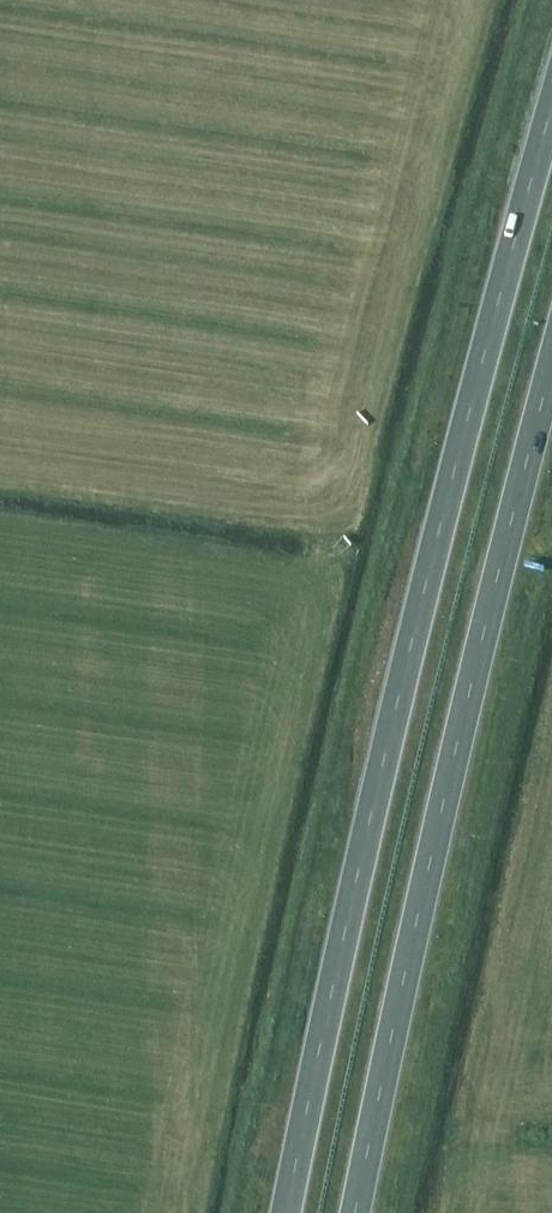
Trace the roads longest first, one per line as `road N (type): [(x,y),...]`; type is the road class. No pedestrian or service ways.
road 1 (trunk): [(551,102),(394,710),(286,1212)]
road 2 (trunk): [(355,1212),(435,839),(551,363)]

